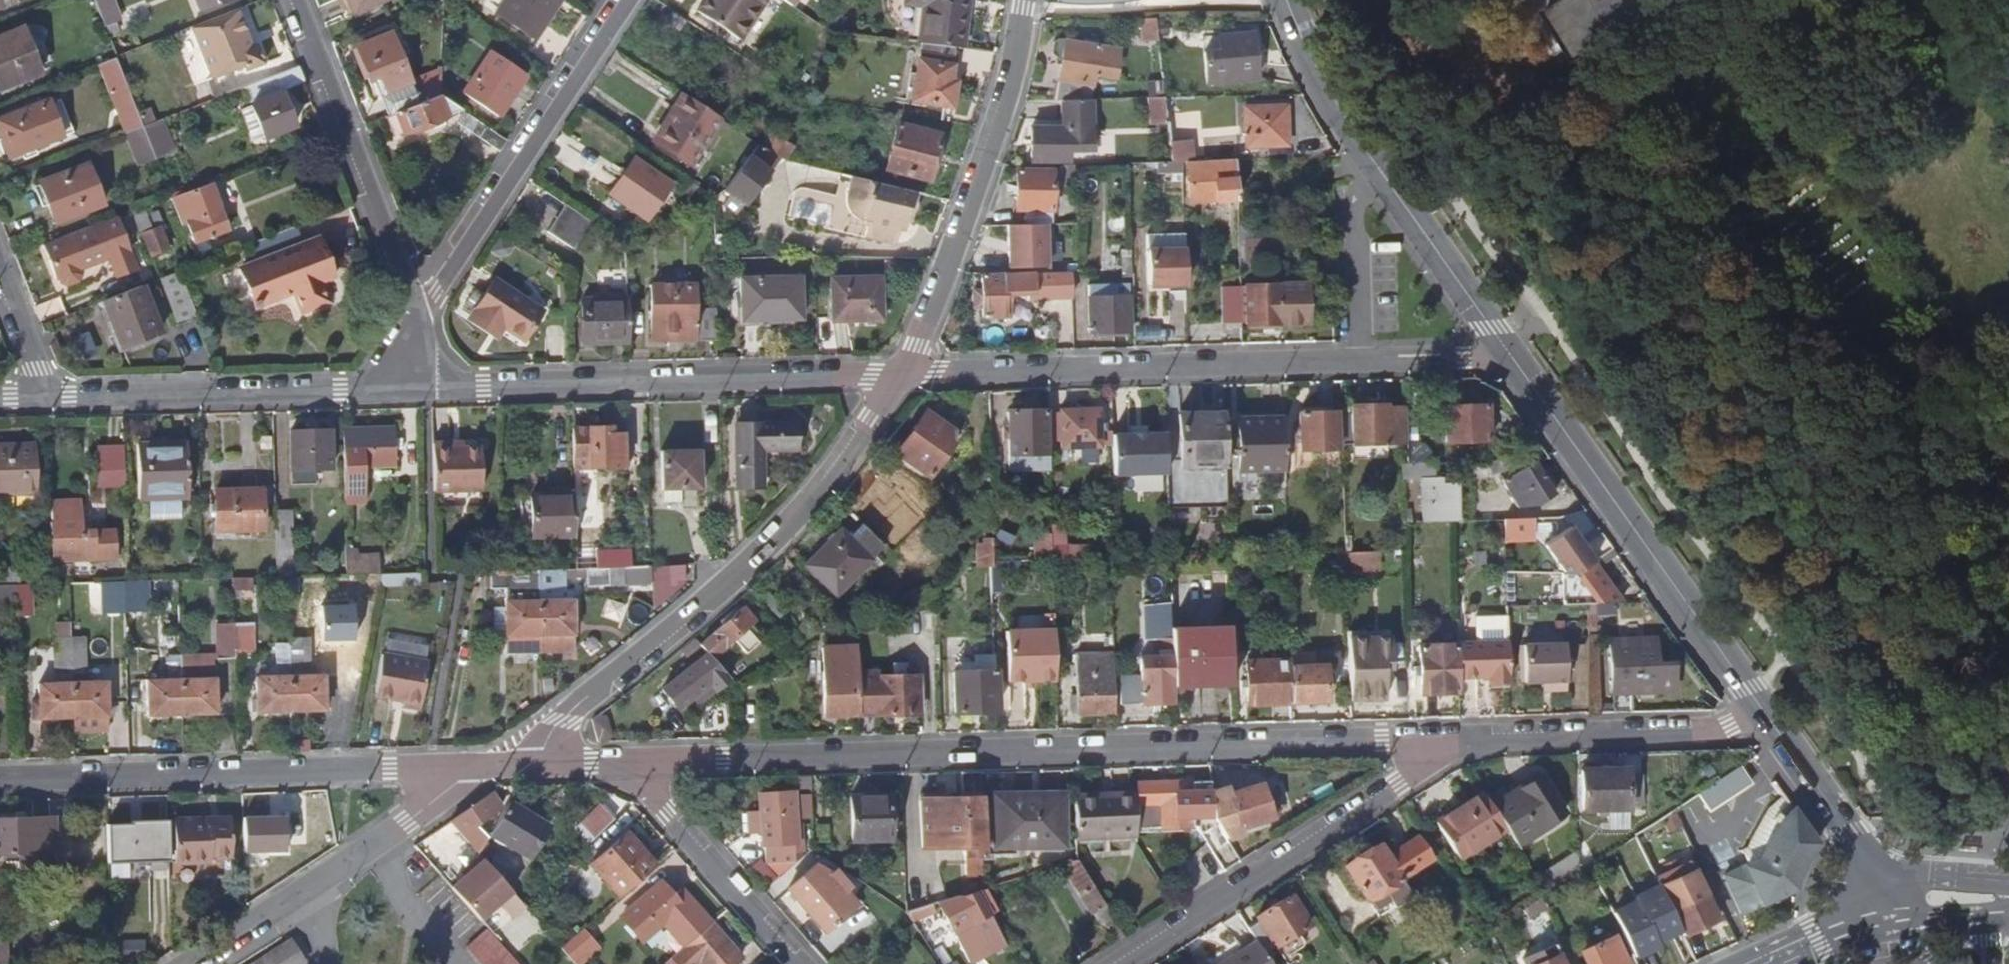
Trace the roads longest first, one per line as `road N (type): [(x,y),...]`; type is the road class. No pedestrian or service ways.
road 1 (residential): [(620,760),(1464,740)]
road 2 (residential): [(905,373),(1340,359),(1360,366),(1465,363),(1510,355)]
road 3 (residential): [(500,766),(543,749),(588,696),(761,556),(820,491),(905,373)]
road 4 (residential): [(905,373),(381,388)]
road 5 (residential): [(0,781),(500,766)]
road 6 (tertiary): [(1762,708),(1510,355)]
road 7 (tertiary): [(1510,355),(1351,126),(1287,0)]
road 8 (residential): [(1118,963),(1464,740)]
road 9 (residential): [(1027,0),(999,124),(905,373)]
road 10 (residential): [(625,0),(419,316)]
road 11 (residential): [(191,963),(460,781),(500,766)]
road 12 (residential): [(294,0),(419,316)]
road 13 (residential): [(381,388),(48,398)]
road 14 (residential): [(1762,708),(1705,734),(1464,740)]
road 15 (residential): [(620,760),(798,963)]
road 16 (tertiary): [(1890,904),(1762,708)]
road 17 (track): [(2008,460),(1966,434),(1901,358),(1900,338)]
road 18 (secondary): [(1767,963),(1890,904)]
road 19 (residential): [(48,398),(0,272)]
road 20 (secondary): [(2008,881),(1937,876),(1890,904)]
road 21 (residential): [(500,766),(620,760)]

